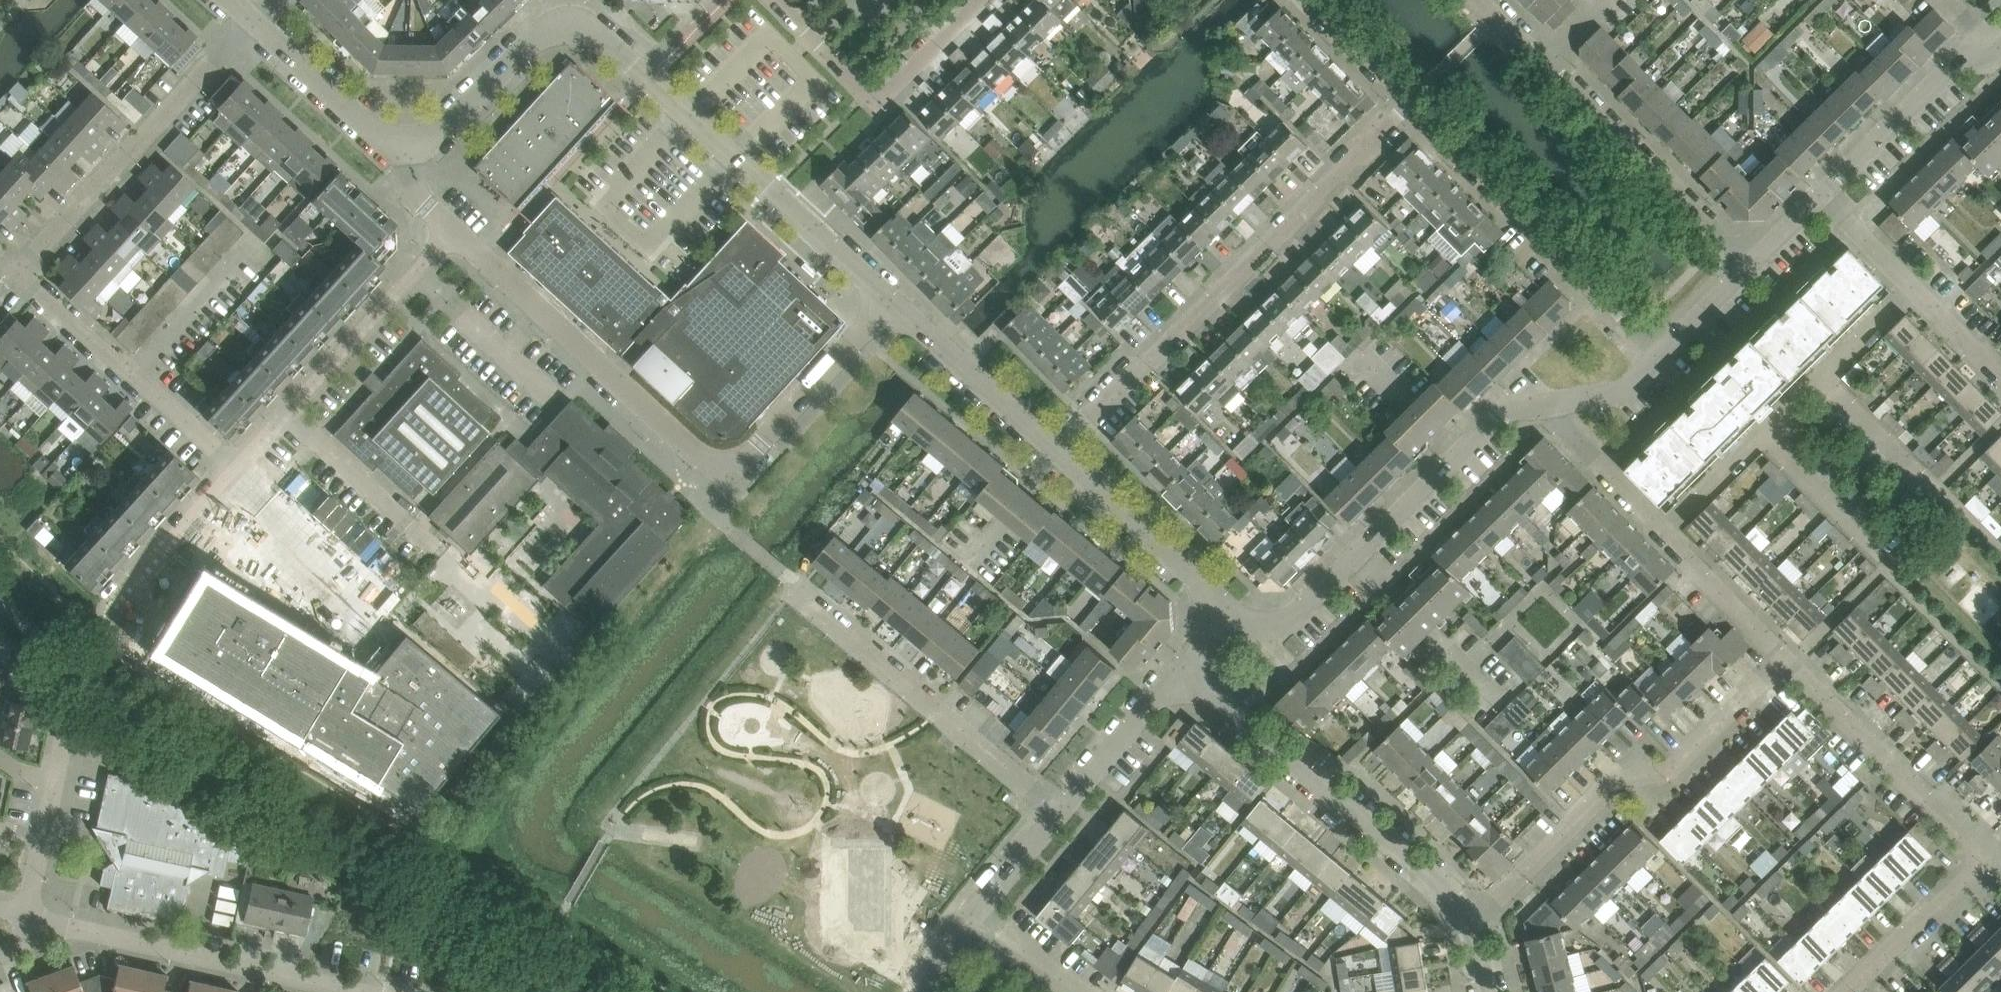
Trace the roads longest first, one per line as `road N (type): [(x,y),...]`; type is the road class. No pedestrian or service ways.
road 1 (residential): [(895,299),(755,451),(721,469),(454,234)]
road 2 (residential): [(1052,451),(1408,102)]
road 3 (residential): [(1852,991),(1975,878),(1979,858),(1974,842),(1789,654)]
road 4 (residential): [(895,299),(583,25),(564,22)]
road 5 (residential): [(1475,925),(1614,784),(1670,770),(1789,654)]
road 6 (residential): [(1218,602),(1244,620),(1278,622),(1503,414),(1546,407)]
road 7 (residential): [(1475,925),(1186,670)]
road 8 (residential): [(1753,266),(1490,0)]
road 9 (residential): [(1658,358),(1408,102)]
road 10 (residential): [(19,277),(254,19)]
road 11 (residential): [(1667,530),(1914,287)]
road 12 (residential): [(1054,814),(797,591)]
road 13 (residential): [(359,991),(71,927)]
road 14 (residential): [(237,472),(19,277)]
road 15 (residential): [(777,0),(879,102),(981,0)]
road 16 (residential): [(290,414),(454,234)]
road 17 (residential): [(1826,195),(1963,57),(1993,48)]
road 18 (residential): [(1218,602),(1052,451)]
road 19 (residential): [(1052,451),(895,299)]
road 20 (residential): [(410,145),(385,140),(254,19)]
road 21 (residential): [(410,145),(436,137),(547,28),(564,22)]
road 22 (residential): [(1054,814),(1156,693),(1186,670)]
road 23 (unclassified): [(433,546),(290,414)]
road 24 (residential): [(112,603),(237,472)]
road 25 (residential): [(1789,654),(1667,530)]
road 26 (residential): [(1667,530),(1546,407)]
road 27 (residential): [(1408,102),(1310,0)]
road 28 (residential): [(1083,991),(966,919)]
road 29 (residential): [(966,919),(1054,814)]
road 30 (residential): [(1658,358),(1753,266)]
road 31 (residential): [(1914,287),(1826,195)]
road 32 (residential): [(1546,407),(1620,392),(1658,358)]
road 33 (residential): [(2000,379),(1914,287)]

